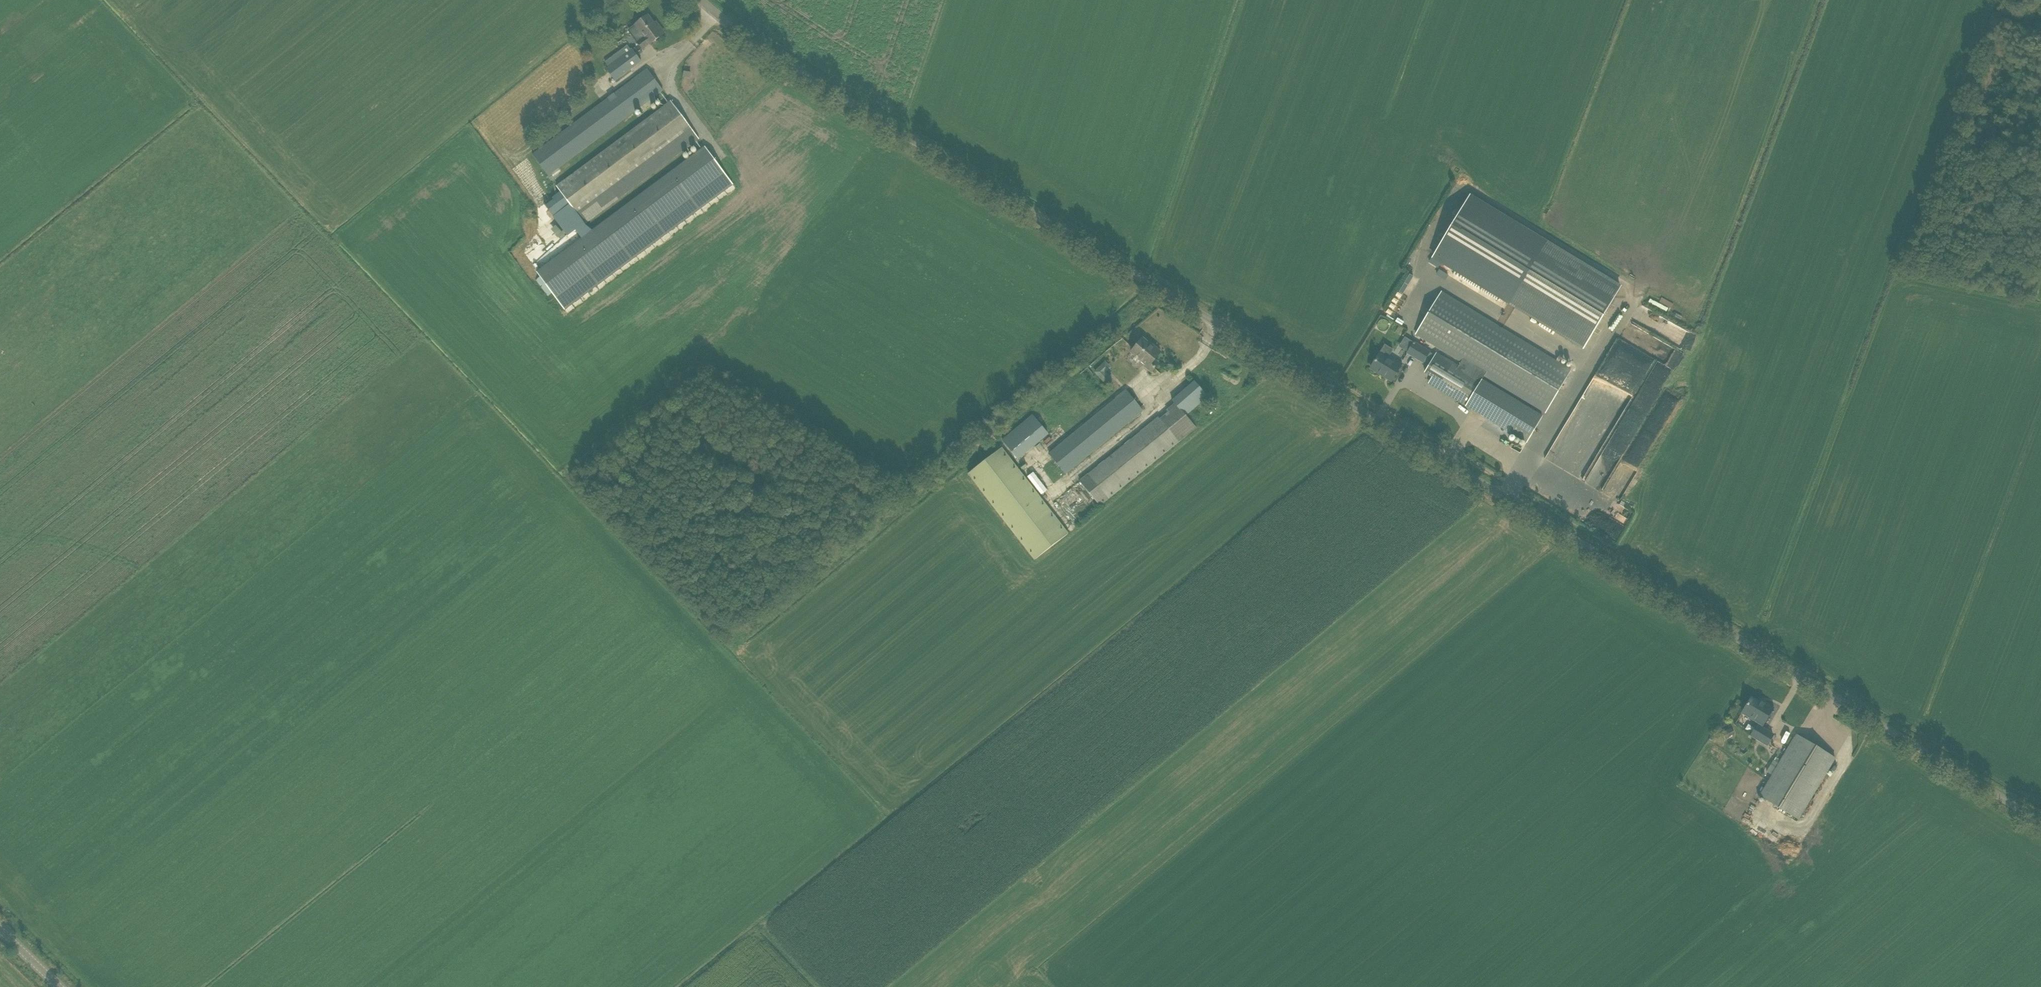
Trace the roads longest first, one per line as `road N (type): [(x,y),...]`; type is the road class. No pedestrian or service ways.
road 1 (unclassified): [(2040,821),(815,81),(698,0)]

